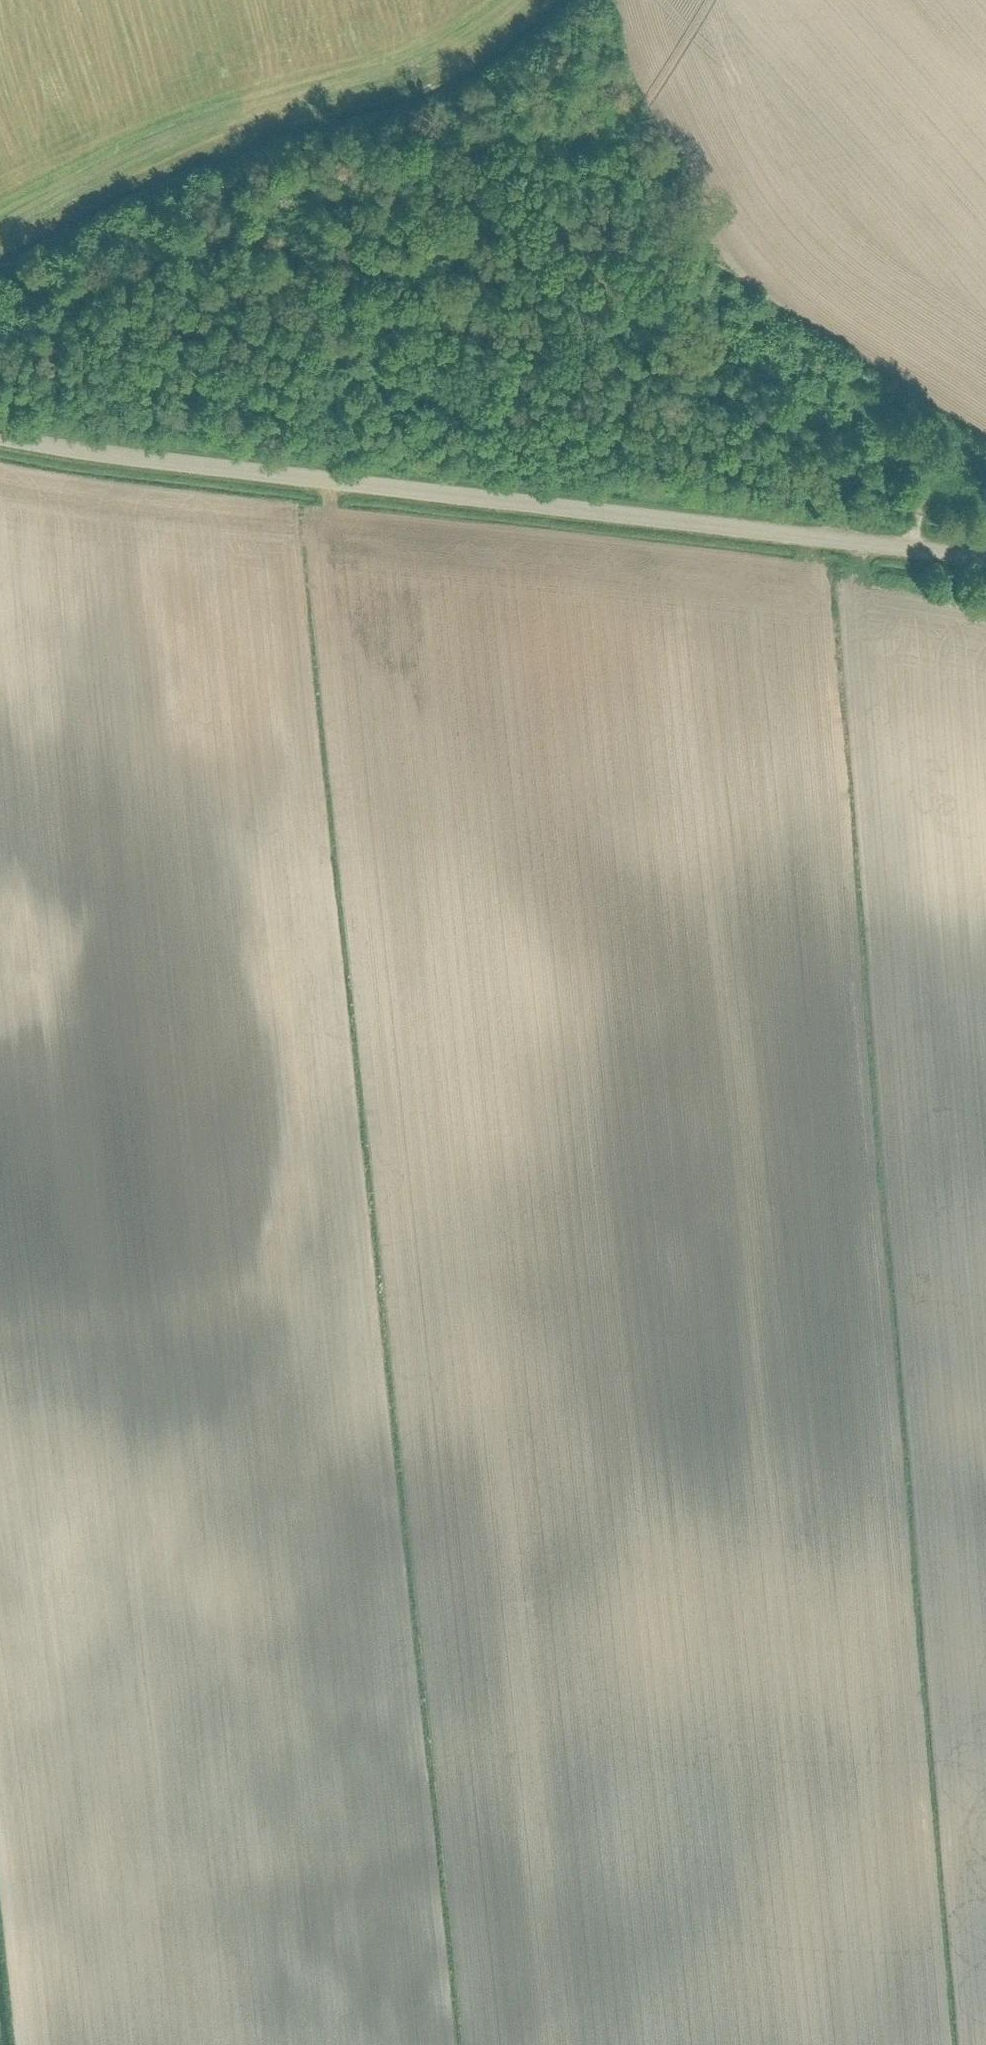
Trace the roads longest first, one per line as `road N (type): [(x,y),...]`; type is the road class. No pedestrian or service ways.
road 1 (unclassified): [(0,435),(985,556)]

